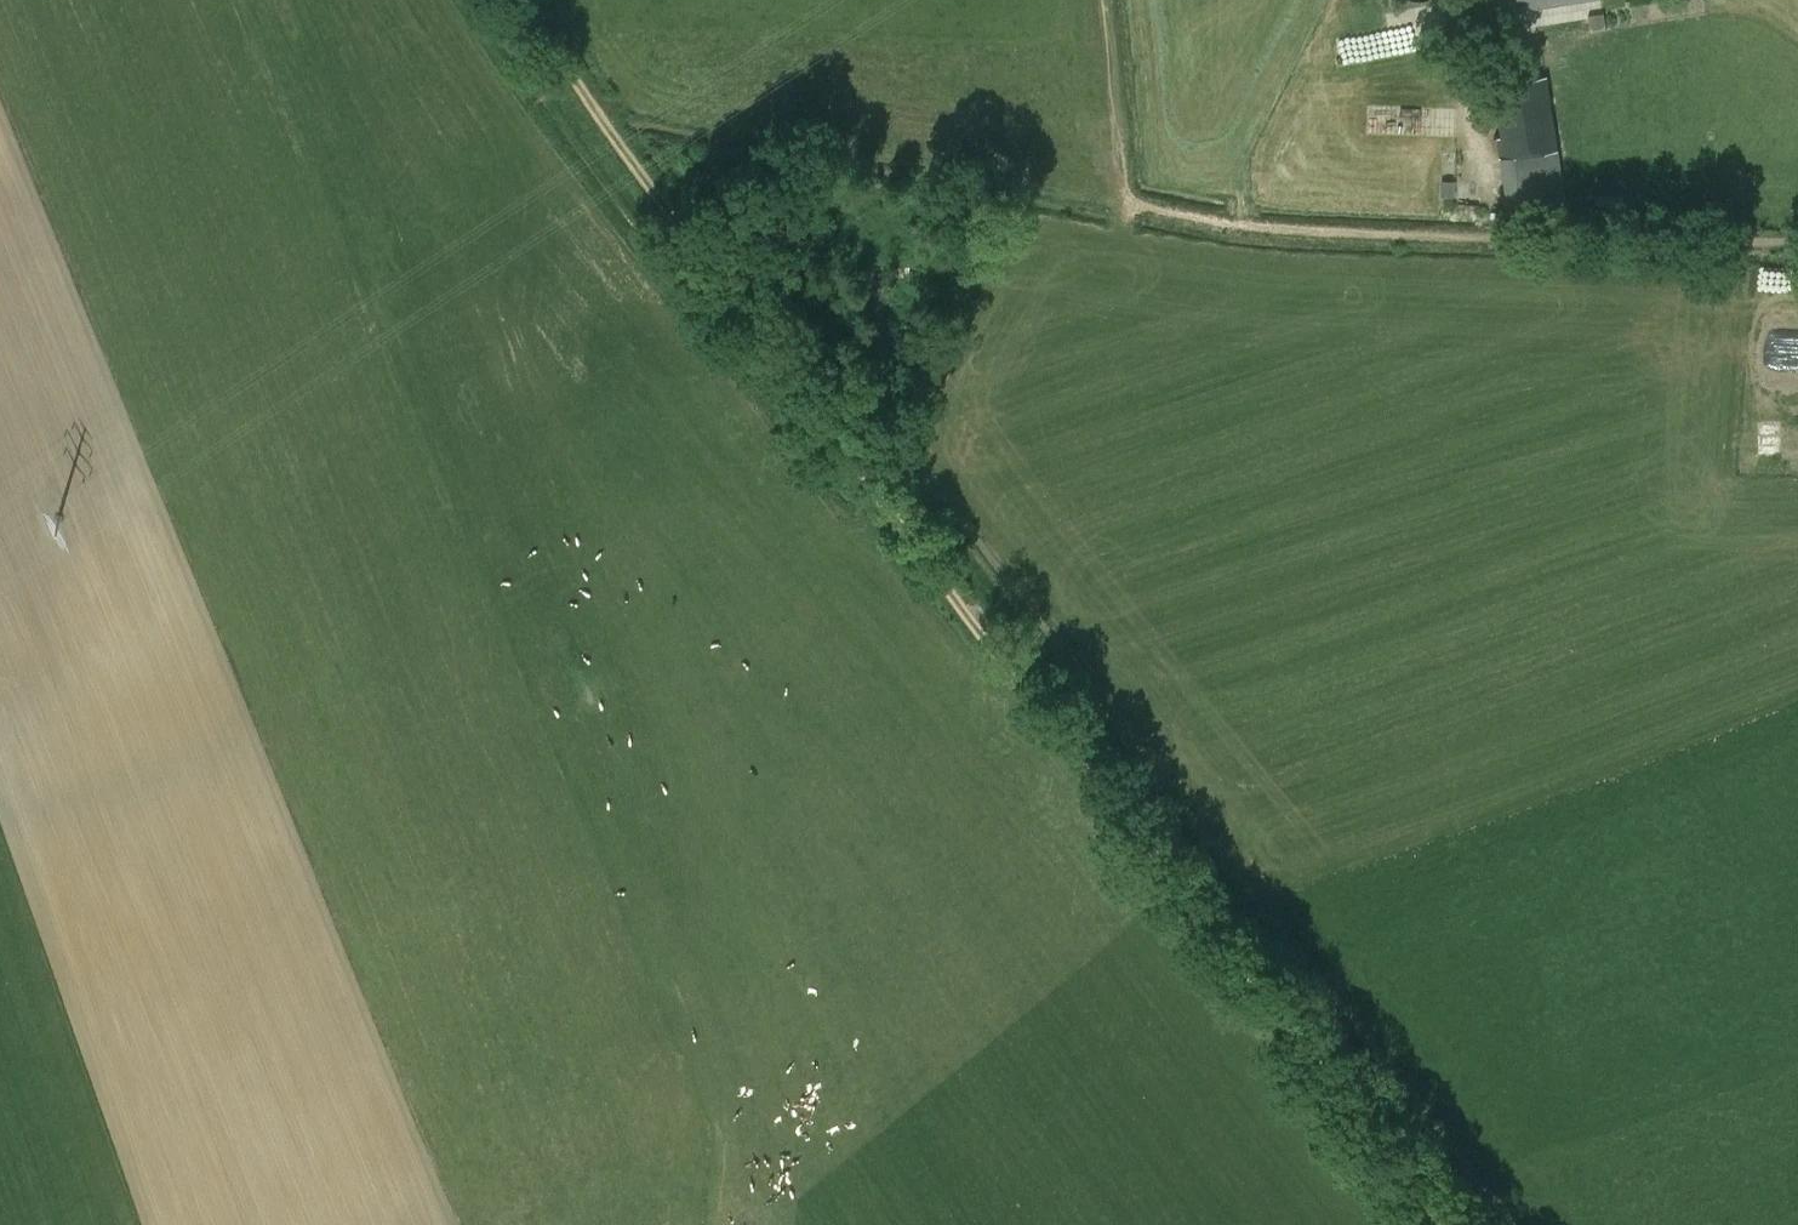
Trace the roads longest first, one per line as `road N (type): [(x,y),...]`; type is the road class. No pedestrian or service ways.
road 1 (track): [(524,0),(604,124),(1058,735),(1443,1224)]
road 2 (track): [(1131,200),(1245,227),(1397,237),(1797,241)]

